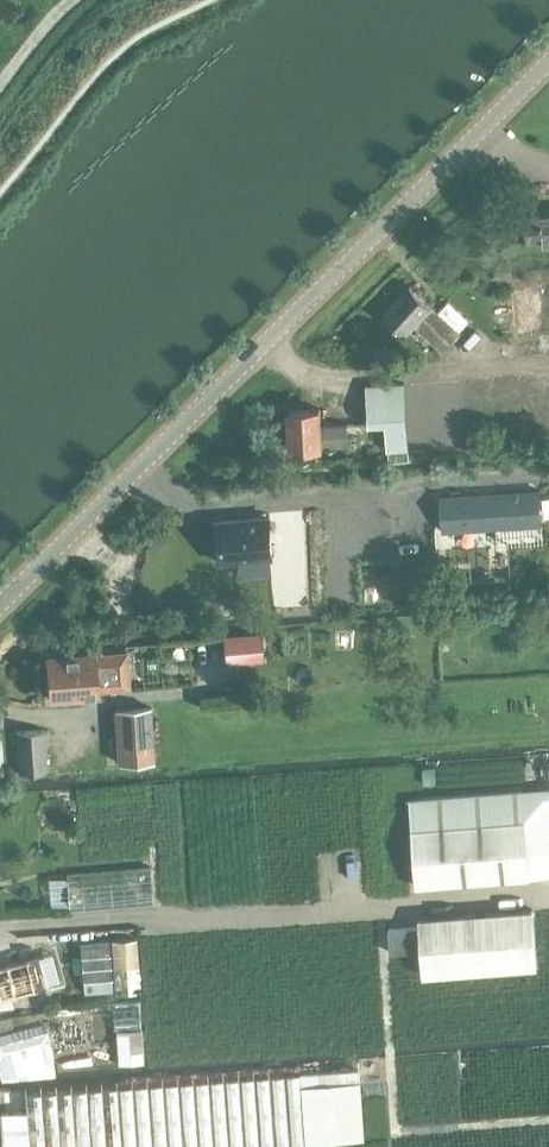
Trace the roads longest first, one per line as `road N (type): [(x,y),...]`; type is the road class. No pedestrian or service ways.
road 1 (tertiary): [(0,602),(548,61)]
road 2 (track): [(382,906),(398,1133),(548,1120)]
road 3 (track): [(382,906),(548,894)]

